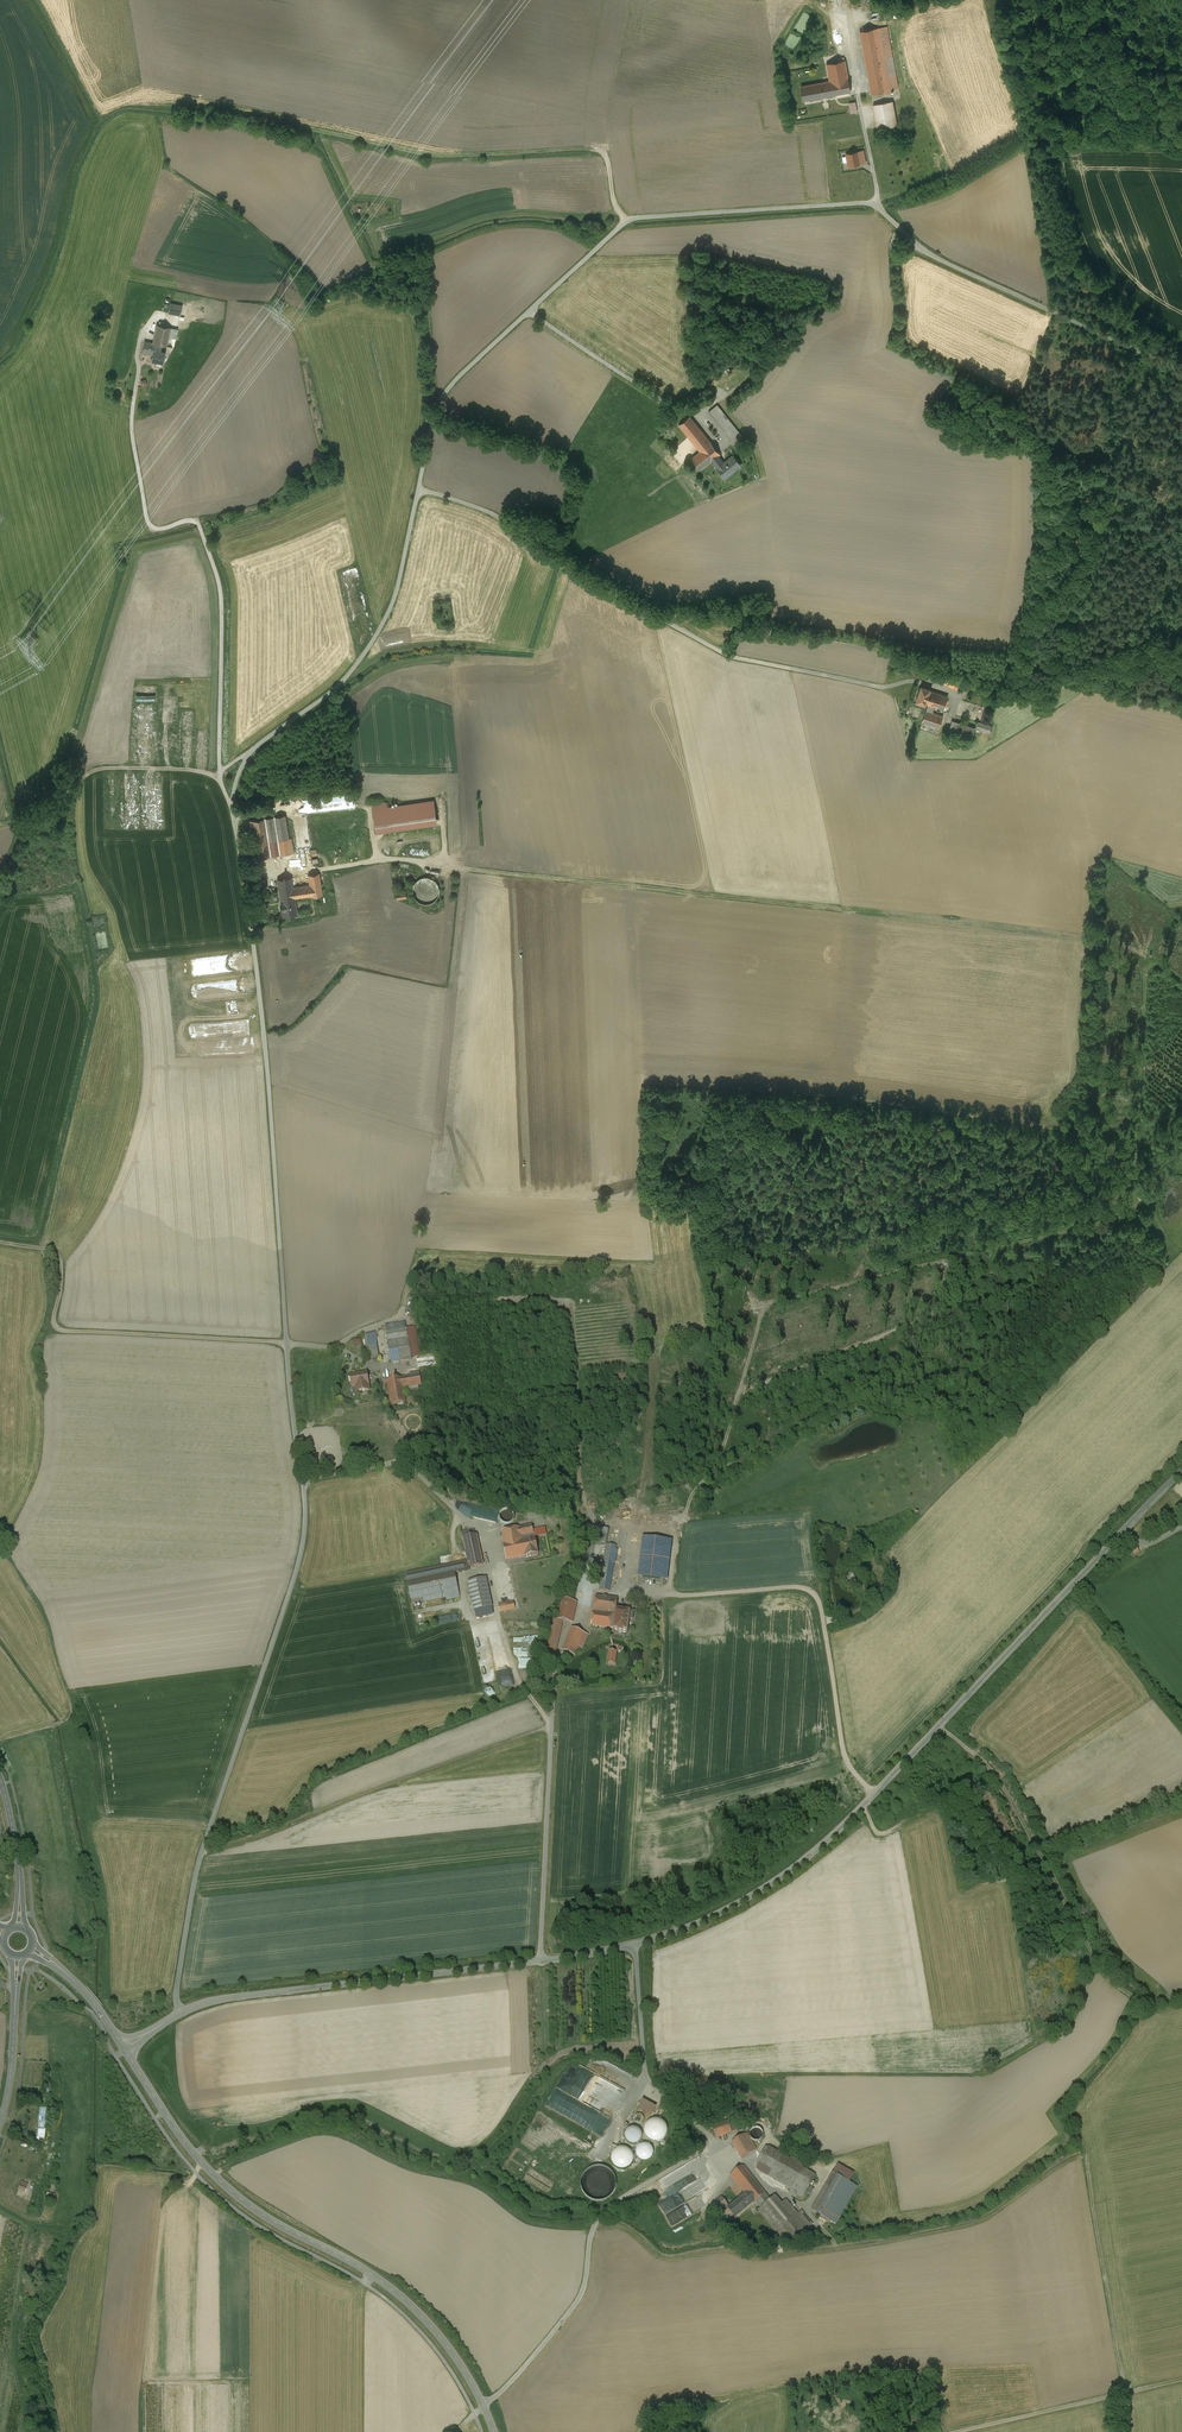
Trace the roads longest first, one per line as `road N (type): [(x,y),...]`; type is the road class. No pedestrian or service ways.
road 1 (unclassified): [(180,2013),(176,1991),(198,1861),(305,1528),(266,1050),(233,806)]
road 2 (unclassified): [(1123,1532),(851,1818),(731,1907),(599,1953),(225,1999),(180,2013)]
road 3 (unclassified): [(419,488),(448,388),(620,227),(640,218),(867,204),(917,248),(1181,374)]
road 4 (track): [(0,825),(33,814),(99,768),(221,776),(217,573),(199,524),(158,531),(147,519),(131,428),(139,340)]
road 5 (track): [(621,1595),(632,1526),(686,1518),(692,1495),(713,1472),(767,1307),(1128,1217)]
road 6 (track): [(1092,939),(441,865)]
road 7 (secondary): [(124,2049),(220,2181),(275,2223),(372,2275),(421,2316),(463,2370),(494,2431)]
road 8 (unclassified): [(419,488),(501,518),(734,657),(899,687)]
road 9 (track): [(632,220),(614,204),(600,151),(430,156),(216,105)]
road 10 (track): [(1181,1996),(1147,2002),(1101,1968),(999,1779),(938,1727)]
road 11 (track): [(552,1728),(200,1857)]
road 12 (track): [(0,1241),(57,1253),(53,1318),(60,1331),(287,1343)]
road 13 (track): [(875,1793),(843,1750),(816,1597),(795,1587),(672,1596)]
road 14 (unclassified): [(252,750),(337,688),(366,650),(396,593),(419,488)]
road 15 (track): [(200,2161),(163,2214),(144,2431)]
road 16 (track): [(26,2431),(13,2360),(27,2233),(0,2211)]
road 17 (track): [(955,2431),(1181,2380)]
road 18 (tertiary): [(0,2122),(17,1956)]
road 19 (secondary): [(0,1779),(17,1852),(18,1927)]
road 20 (secondary): [(32,1948),(83,1990),(124,2049)]

